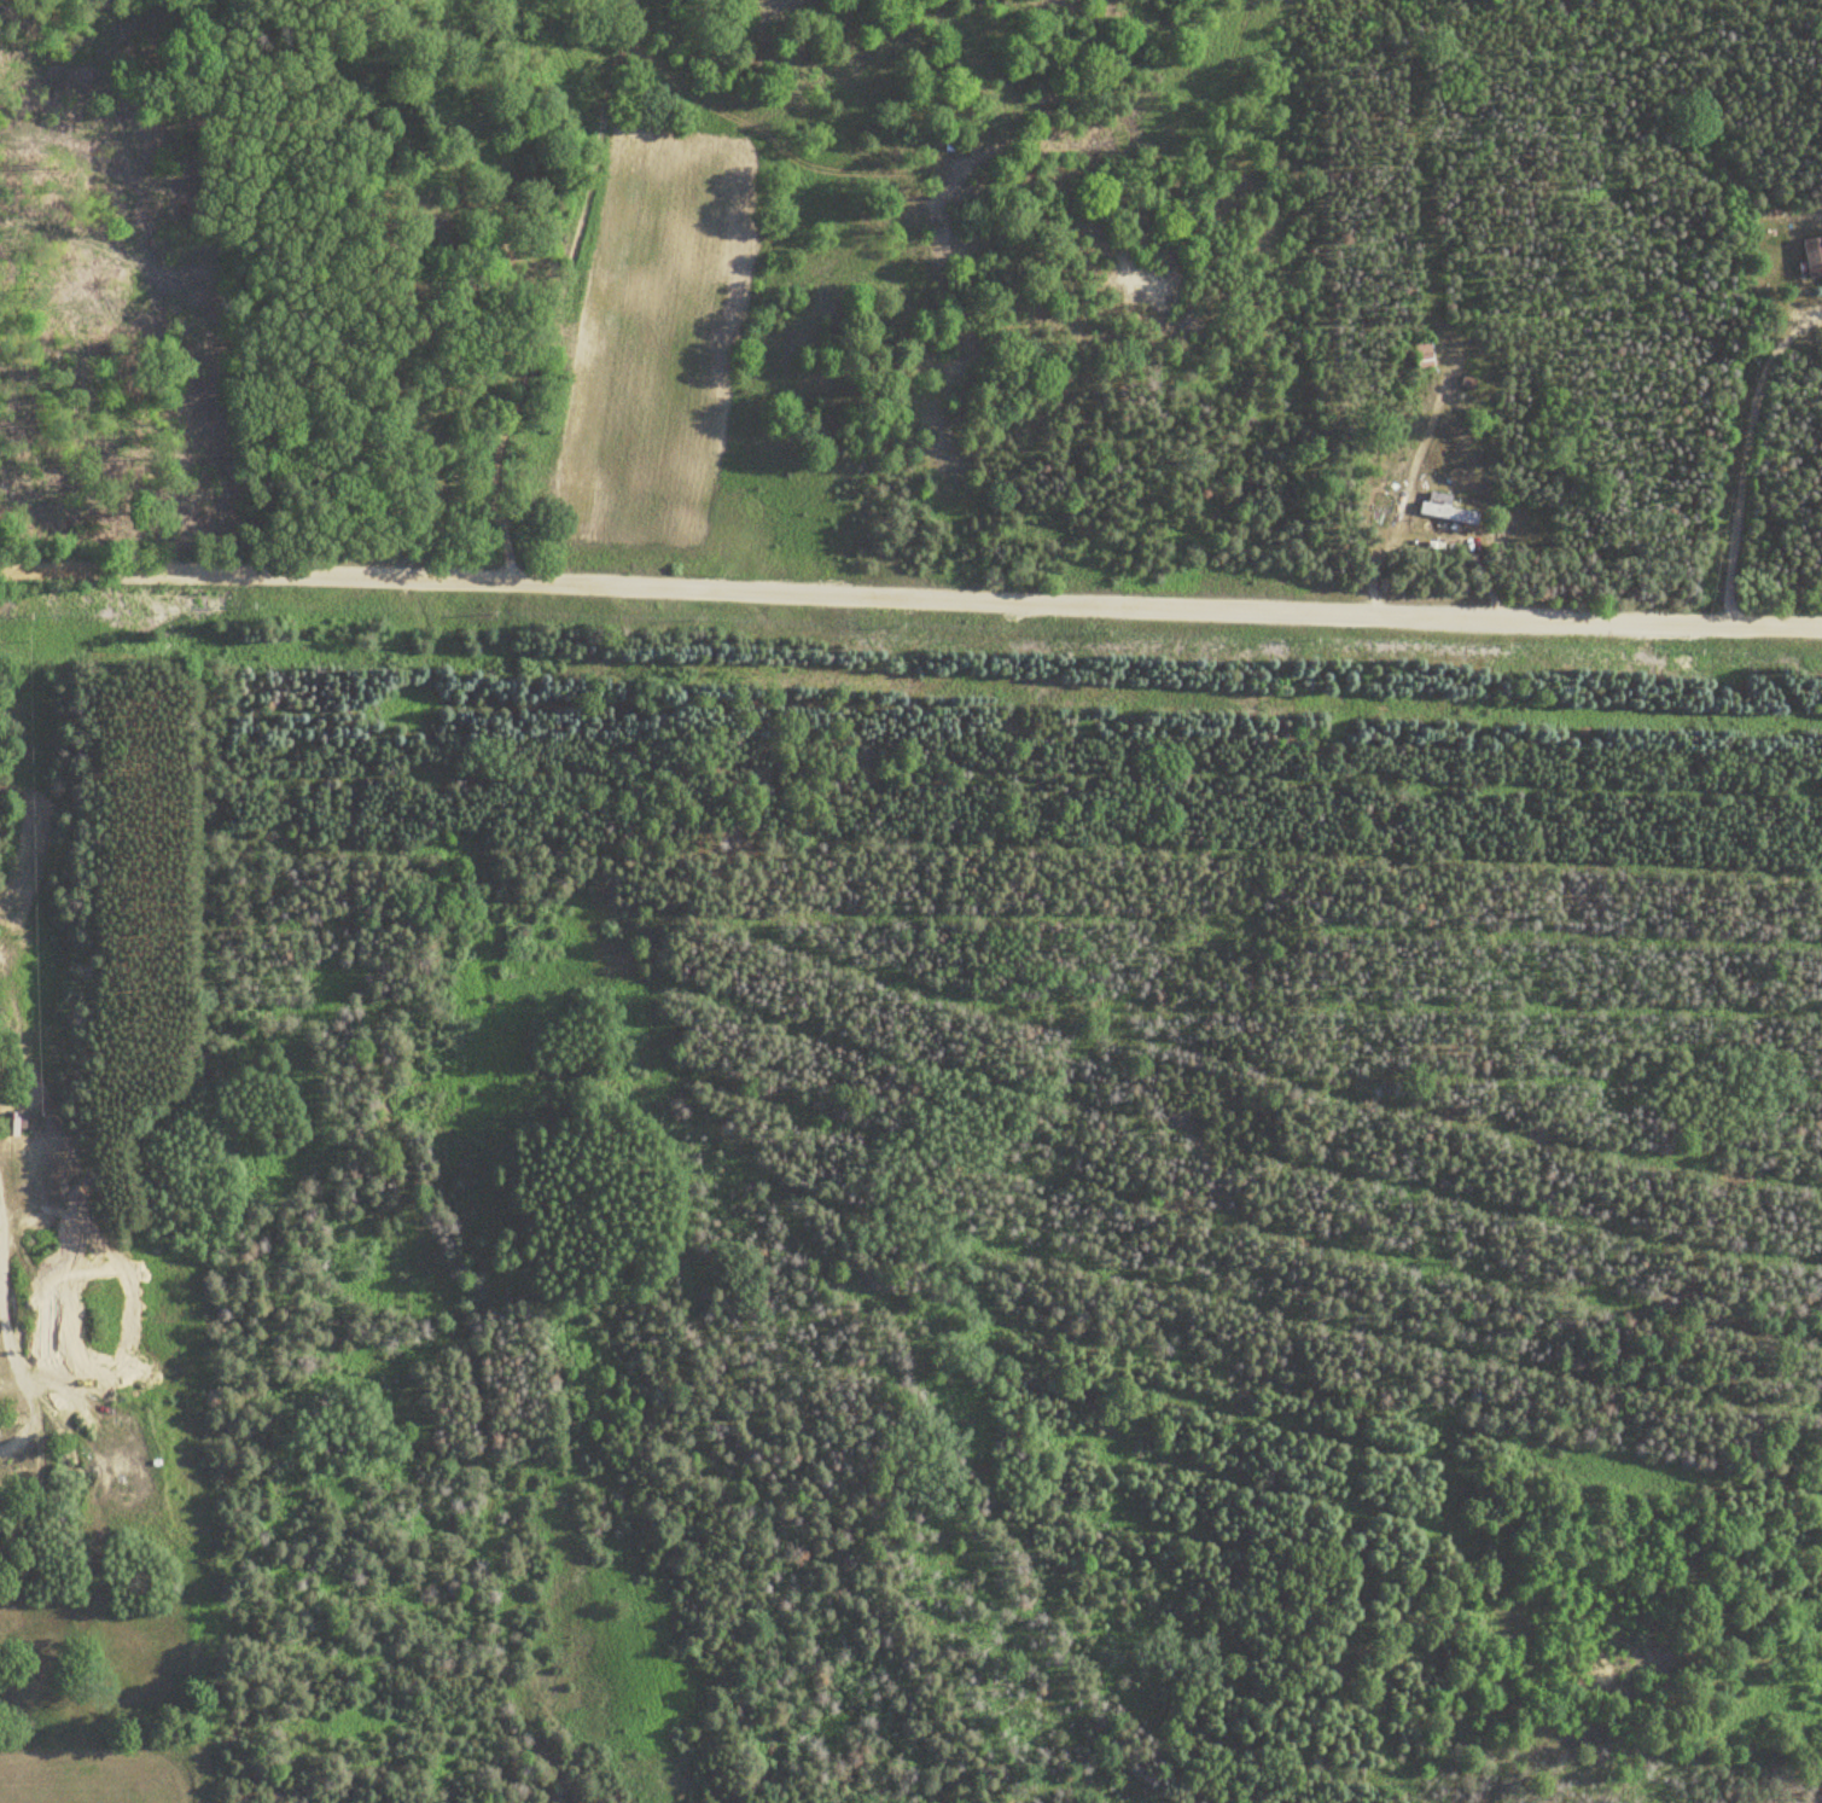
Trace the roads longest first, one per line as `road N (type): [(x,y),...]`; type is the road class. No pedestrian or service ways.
road 1 (residential): [(1821,627),(0,564)]

